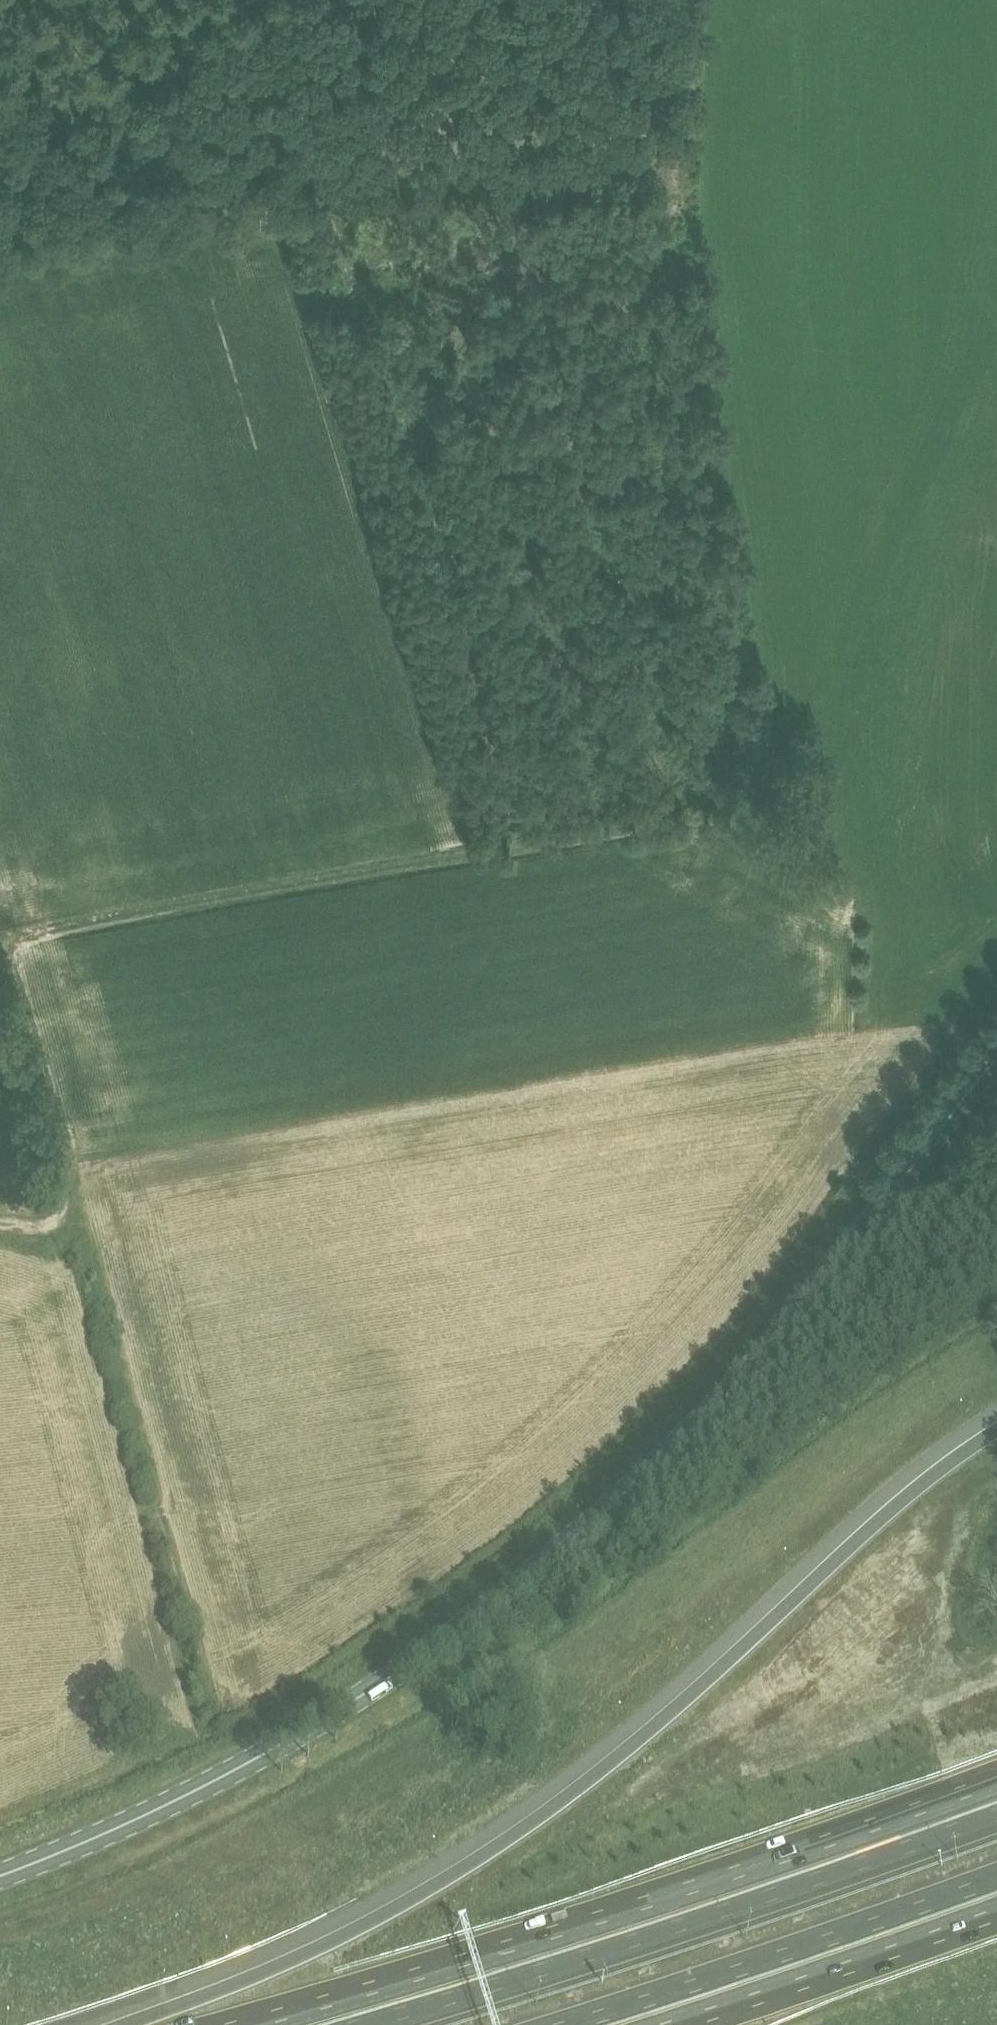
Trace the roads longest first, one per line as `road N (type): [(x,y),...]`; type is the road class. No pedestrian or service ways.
road 1 (secondary): [(0,1875),(126,1824),(345,1706),(540,1564),(737,1383),(996,1060)]
road 2 (motorway): [(996,1427),(884,1508),(731,1652),(515,1835),(297,1959),(113,2024)]
road 3 (motorway): [(996,1801),(610,1935),(318,2024)]
road 4 (motorway): [(600,2024),(996,1890)]

